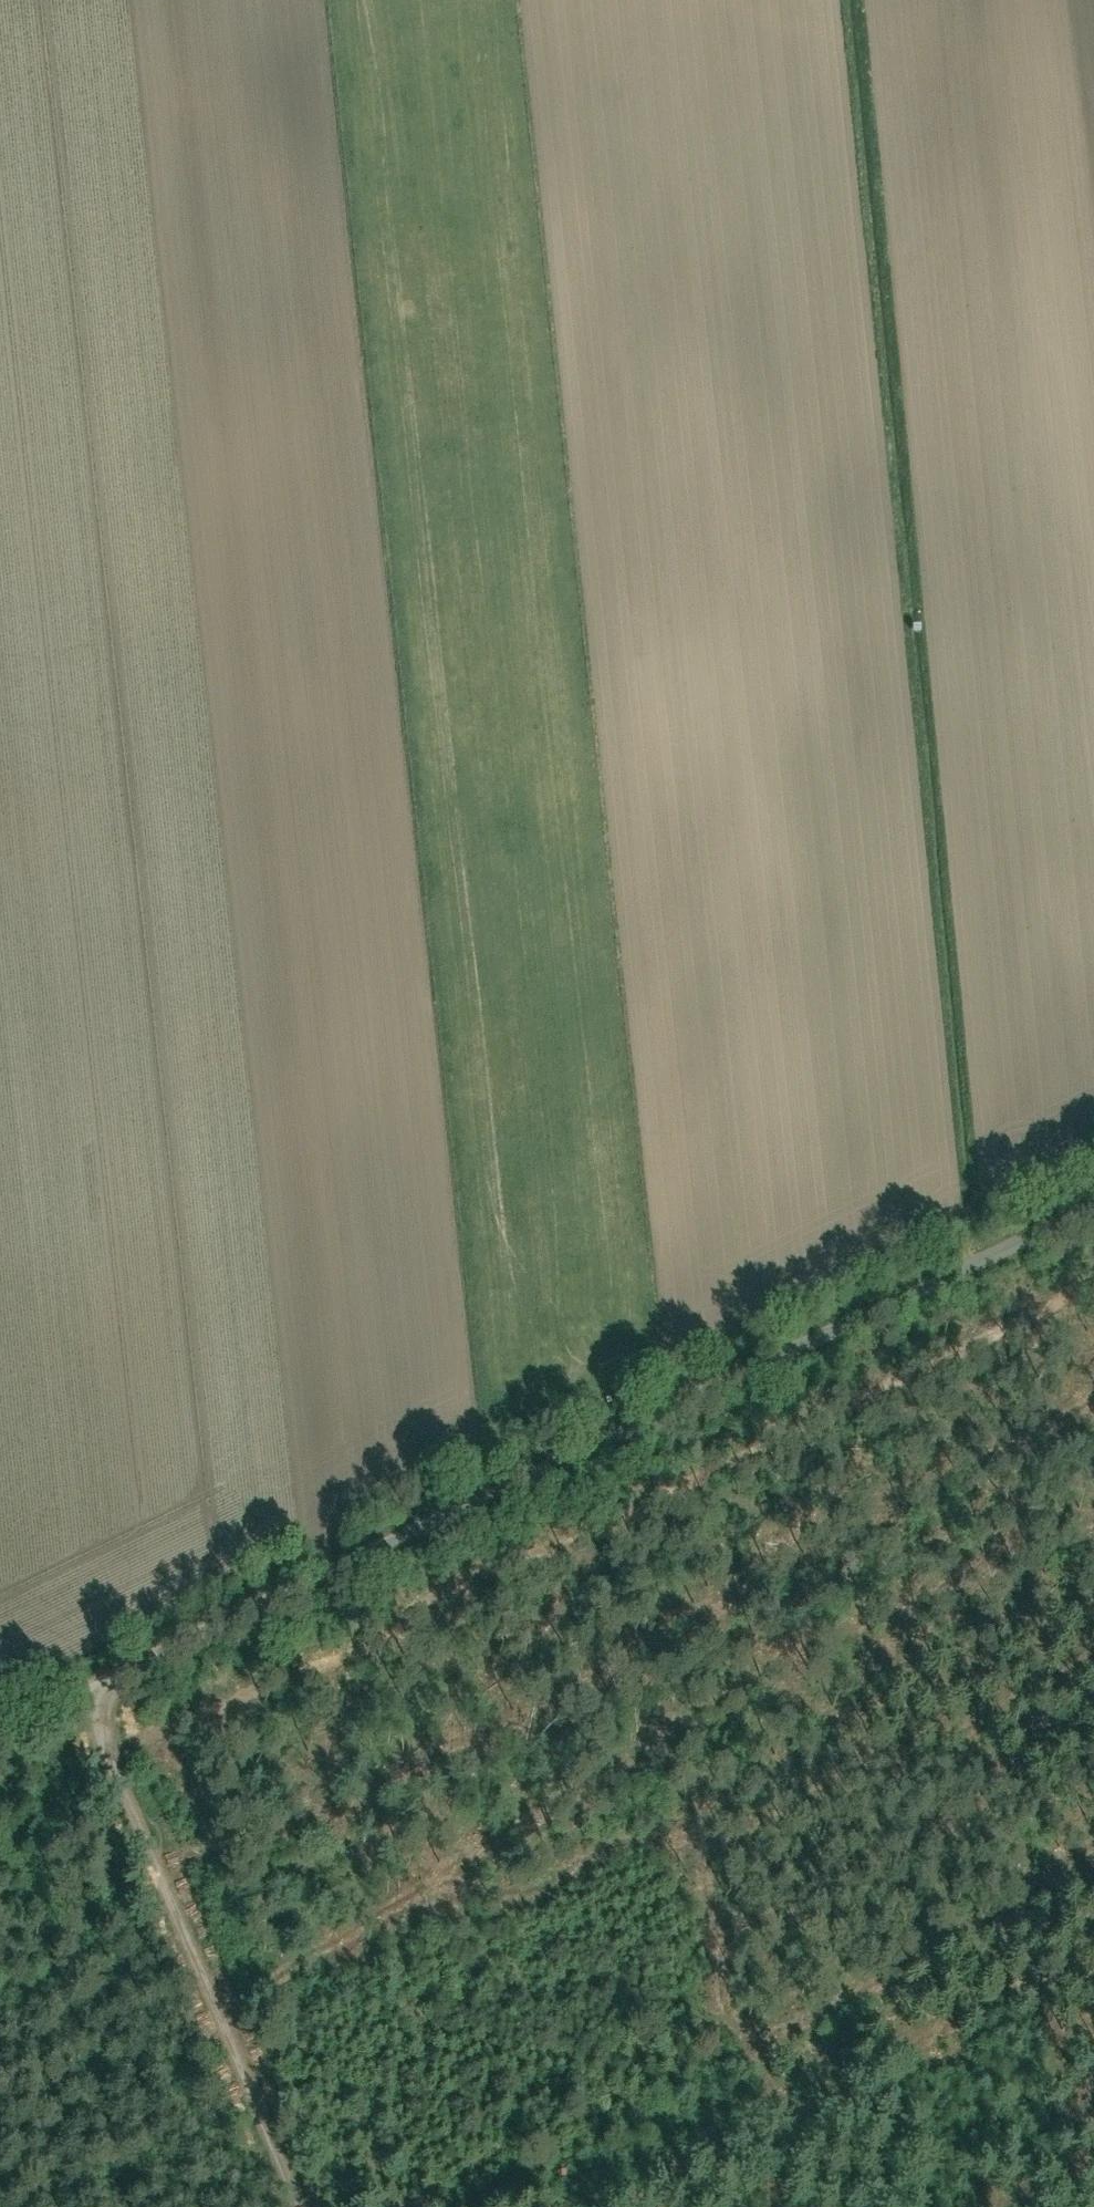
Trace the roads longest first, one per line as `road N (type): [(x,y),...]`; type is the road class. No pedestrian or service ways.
road 1 (track): [(1093,1207),(0,1729)]
road 2 (track): [(103,1681),(97,1720),(290,2206)]

